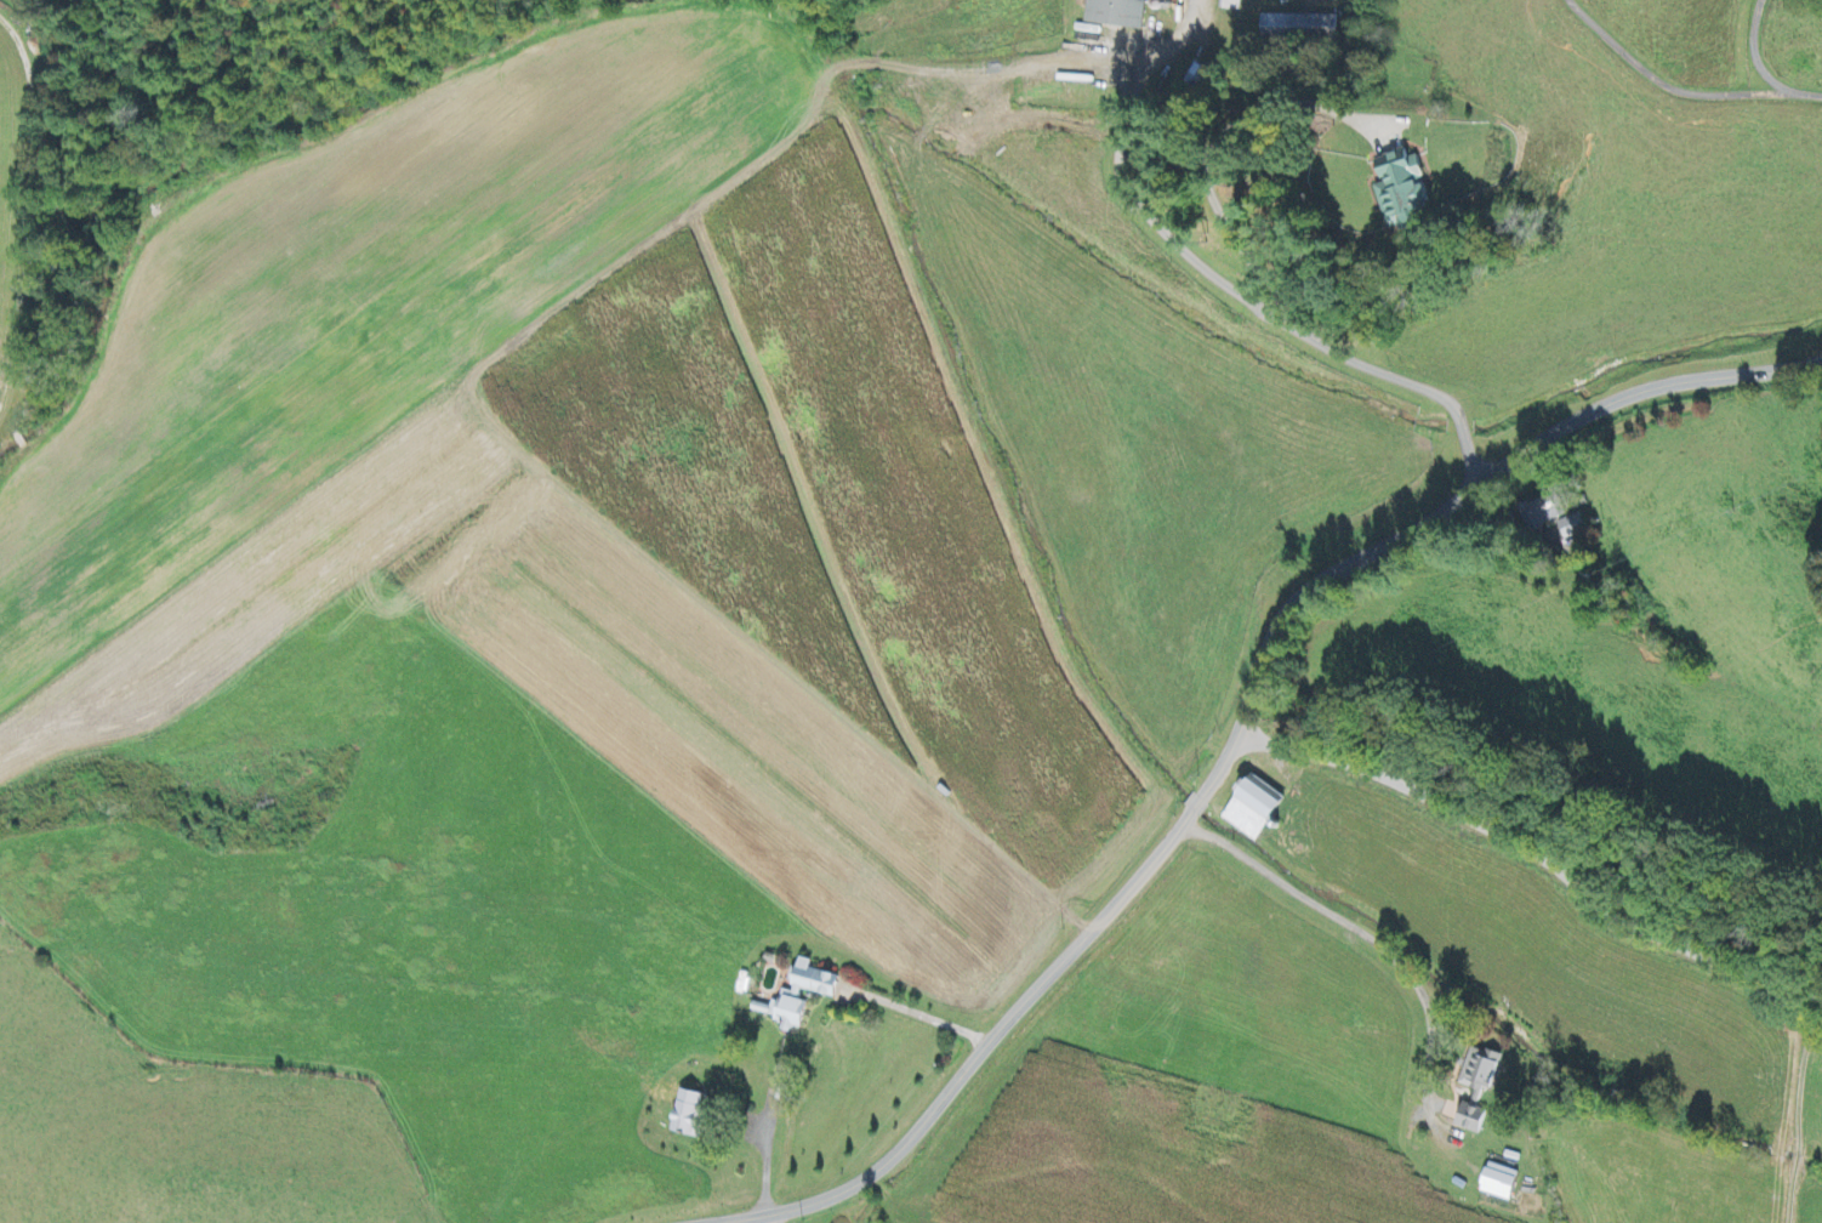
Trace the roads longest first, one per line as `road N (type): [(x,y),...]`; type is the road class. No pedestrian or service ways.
road 1 (residential): [(1242,735),(1280,620),(1481,470),(1640,386),(1821,358)]
road 2 (residential): [(709,1222),(796,1210),(888,1166),(1194,810)]
road 3 (residential): [(1821,1027),(1725,966),(1610,912),(1559,865),(1416,792),(1242,735)]

